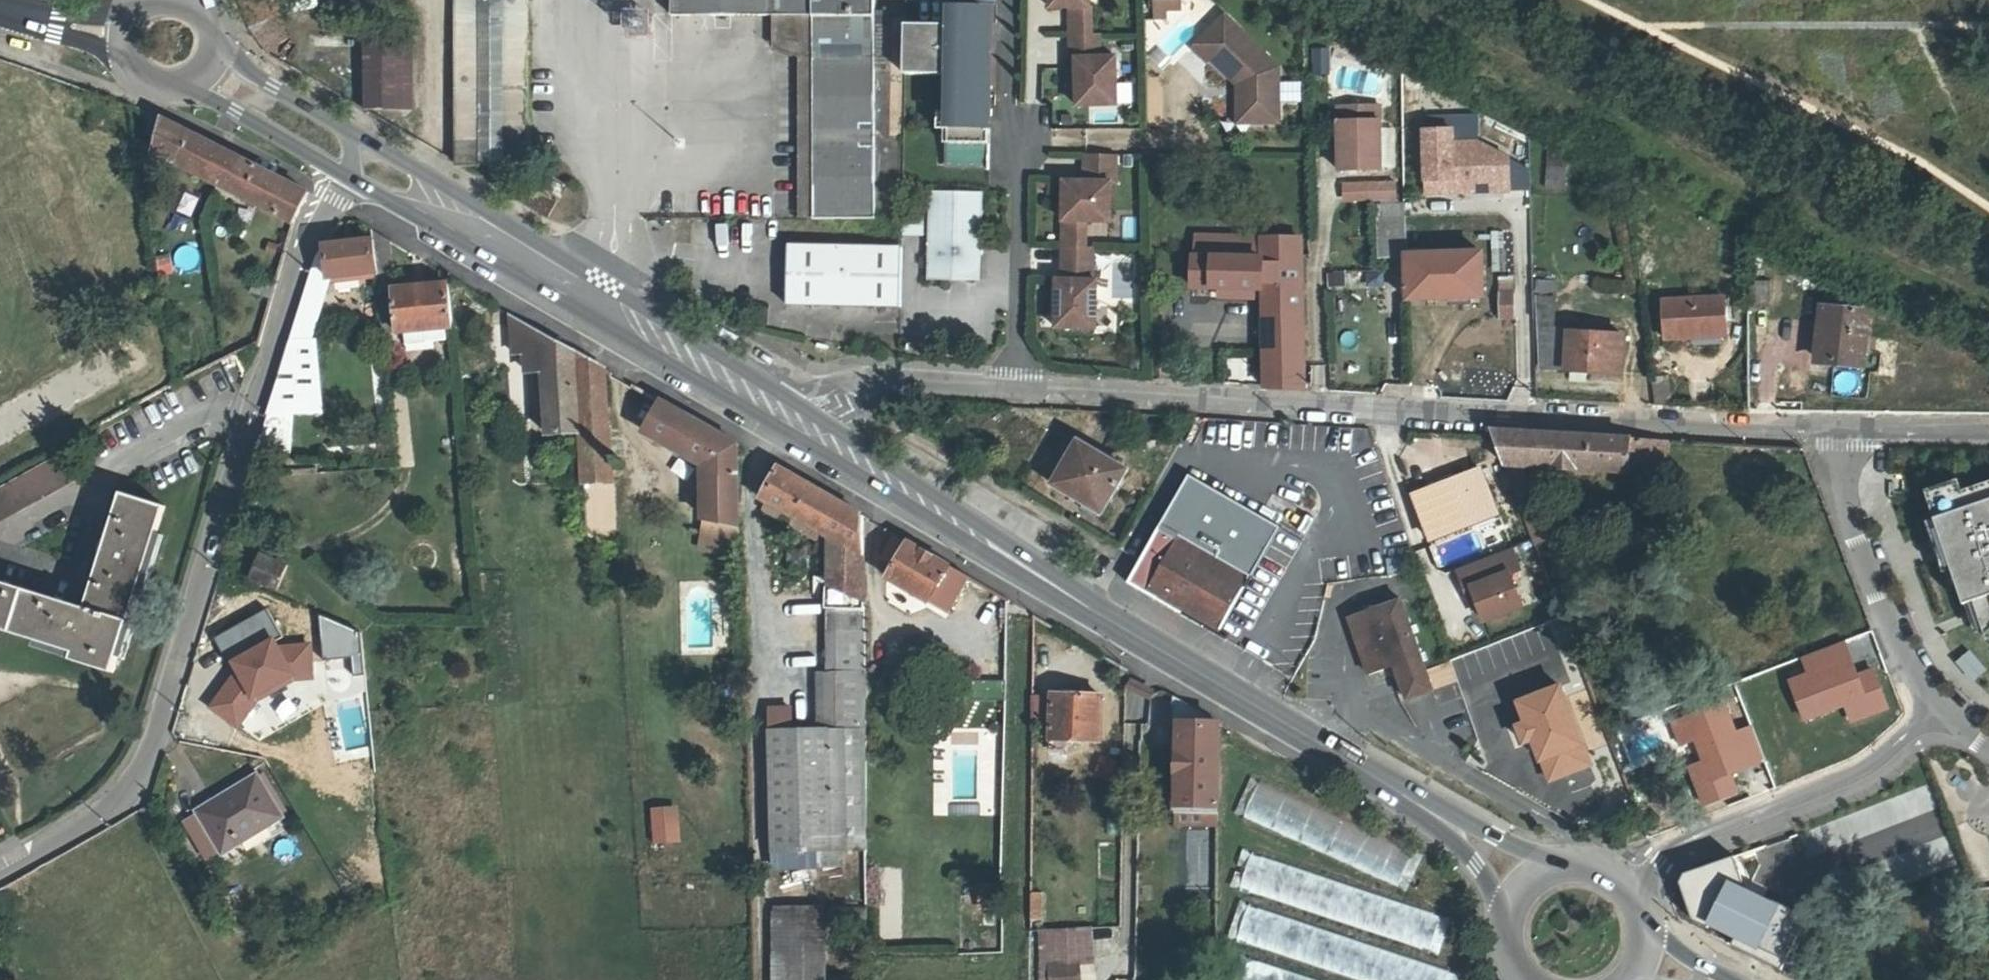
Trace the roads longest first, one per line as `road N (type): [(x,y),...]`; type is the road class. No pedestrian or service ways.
road 1 (residential): [(0,868),(136,793),(336,162)]
road 2 (residential): [(1832,430),(1016,392)]
road 3 (primary): [(791,416),(1287,735),(1415,800)]
road 4 (primary): [(791,416),(335,127)]
road 5 (primary): [(336,162),(791,416)]
road 6 (residential): [(1016,392),(1008,0)]
road 7 (residential): [(1637,885),(1679,855),(1877,770),(1942,710)]
road 8 (residential): [(1832,430),(1835,474),(1880,598),(1904,659),(1942,710)]
road 9 (residential): [(1016,392),(860,382),(807,399),(791,416)]
road 10 (primary): [(185,80),(336,162)]
road 11 (residential): [(1988,434),(1832,430)]
road 12 (primary): [(1556,858),(1415,800)]
road 13 (primary): [(335,127),(210,48)]
road 14 (primary): [(130,45),(0,5)]
road 15 (primary): [(1415,800),(1506,899)]

